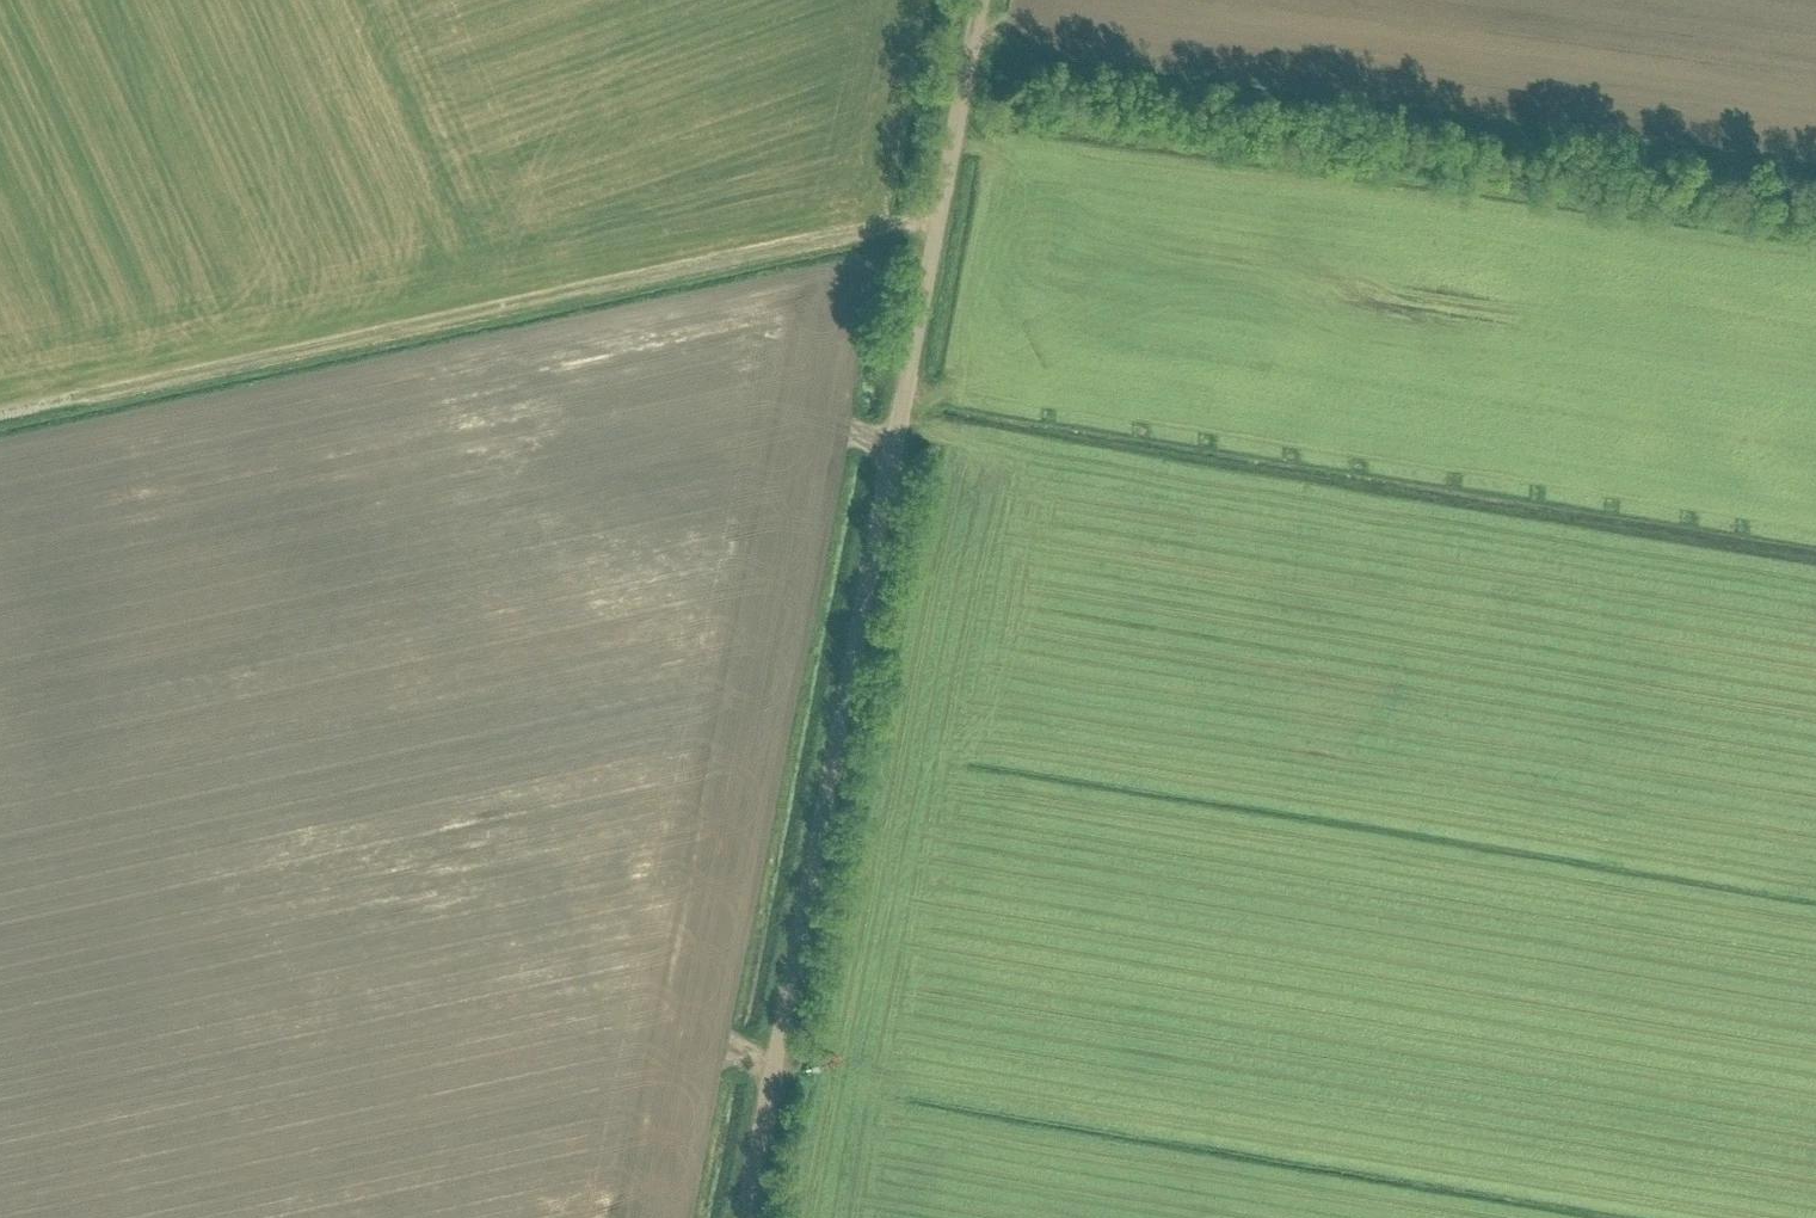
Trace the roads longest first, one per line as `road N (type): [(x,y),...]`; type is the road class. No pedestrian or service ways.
road 1 (unclassified): [(743,1217),(979,0)]
road 2 (track): [(0,414),(865,230),(933,236)]

